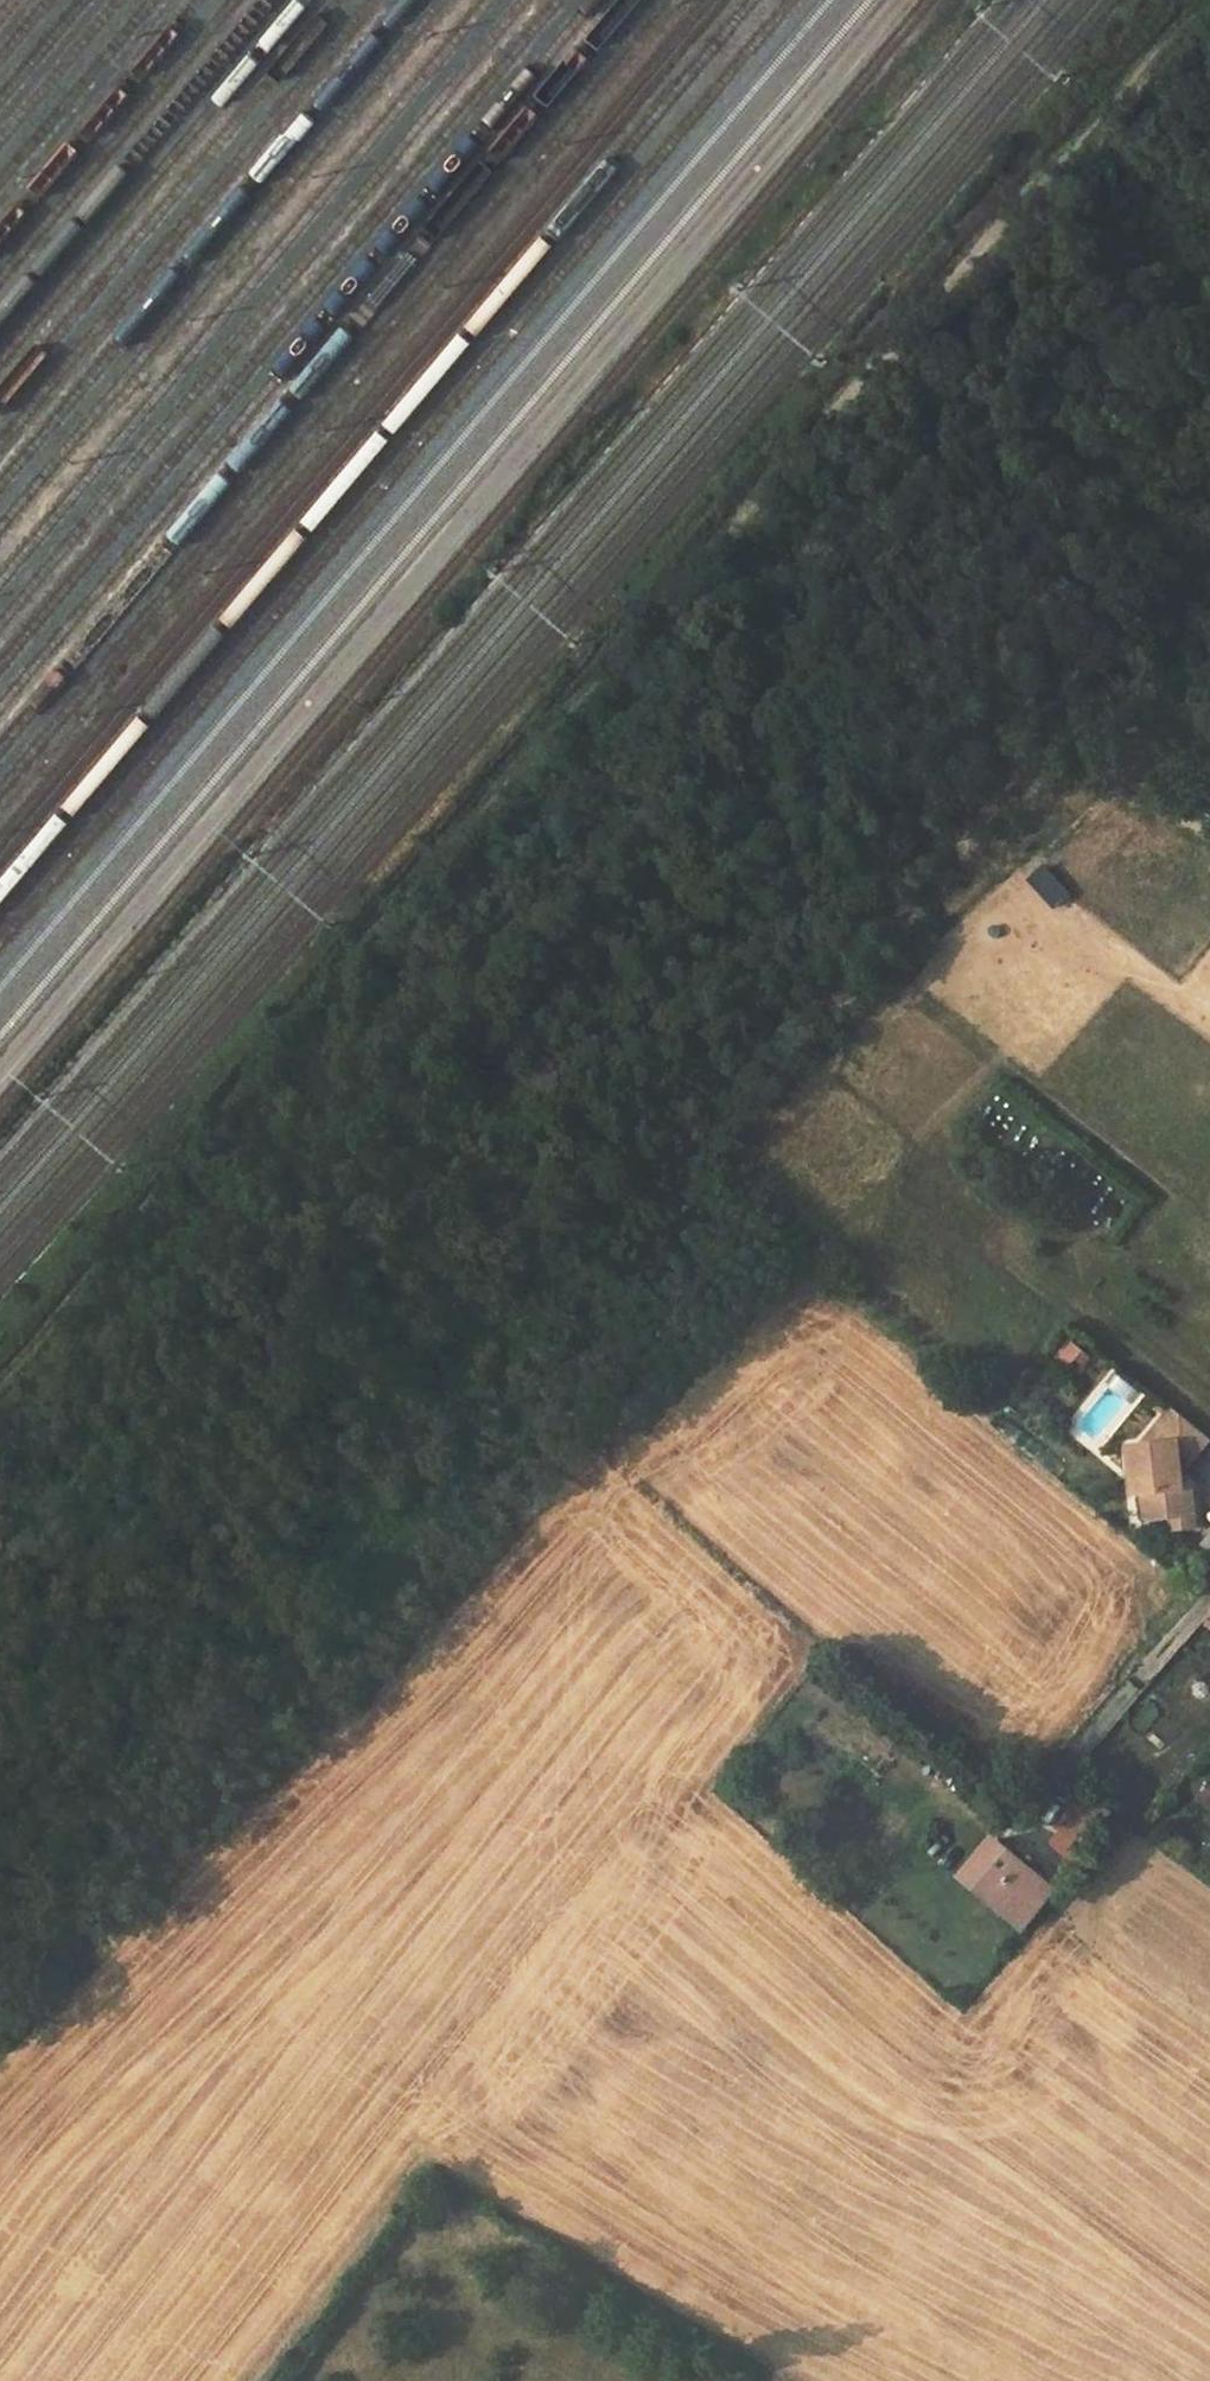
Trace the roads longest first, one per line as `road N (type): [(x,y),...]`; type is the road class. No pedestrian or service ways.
road 1 (track): [(0,1074),(906,0)]

